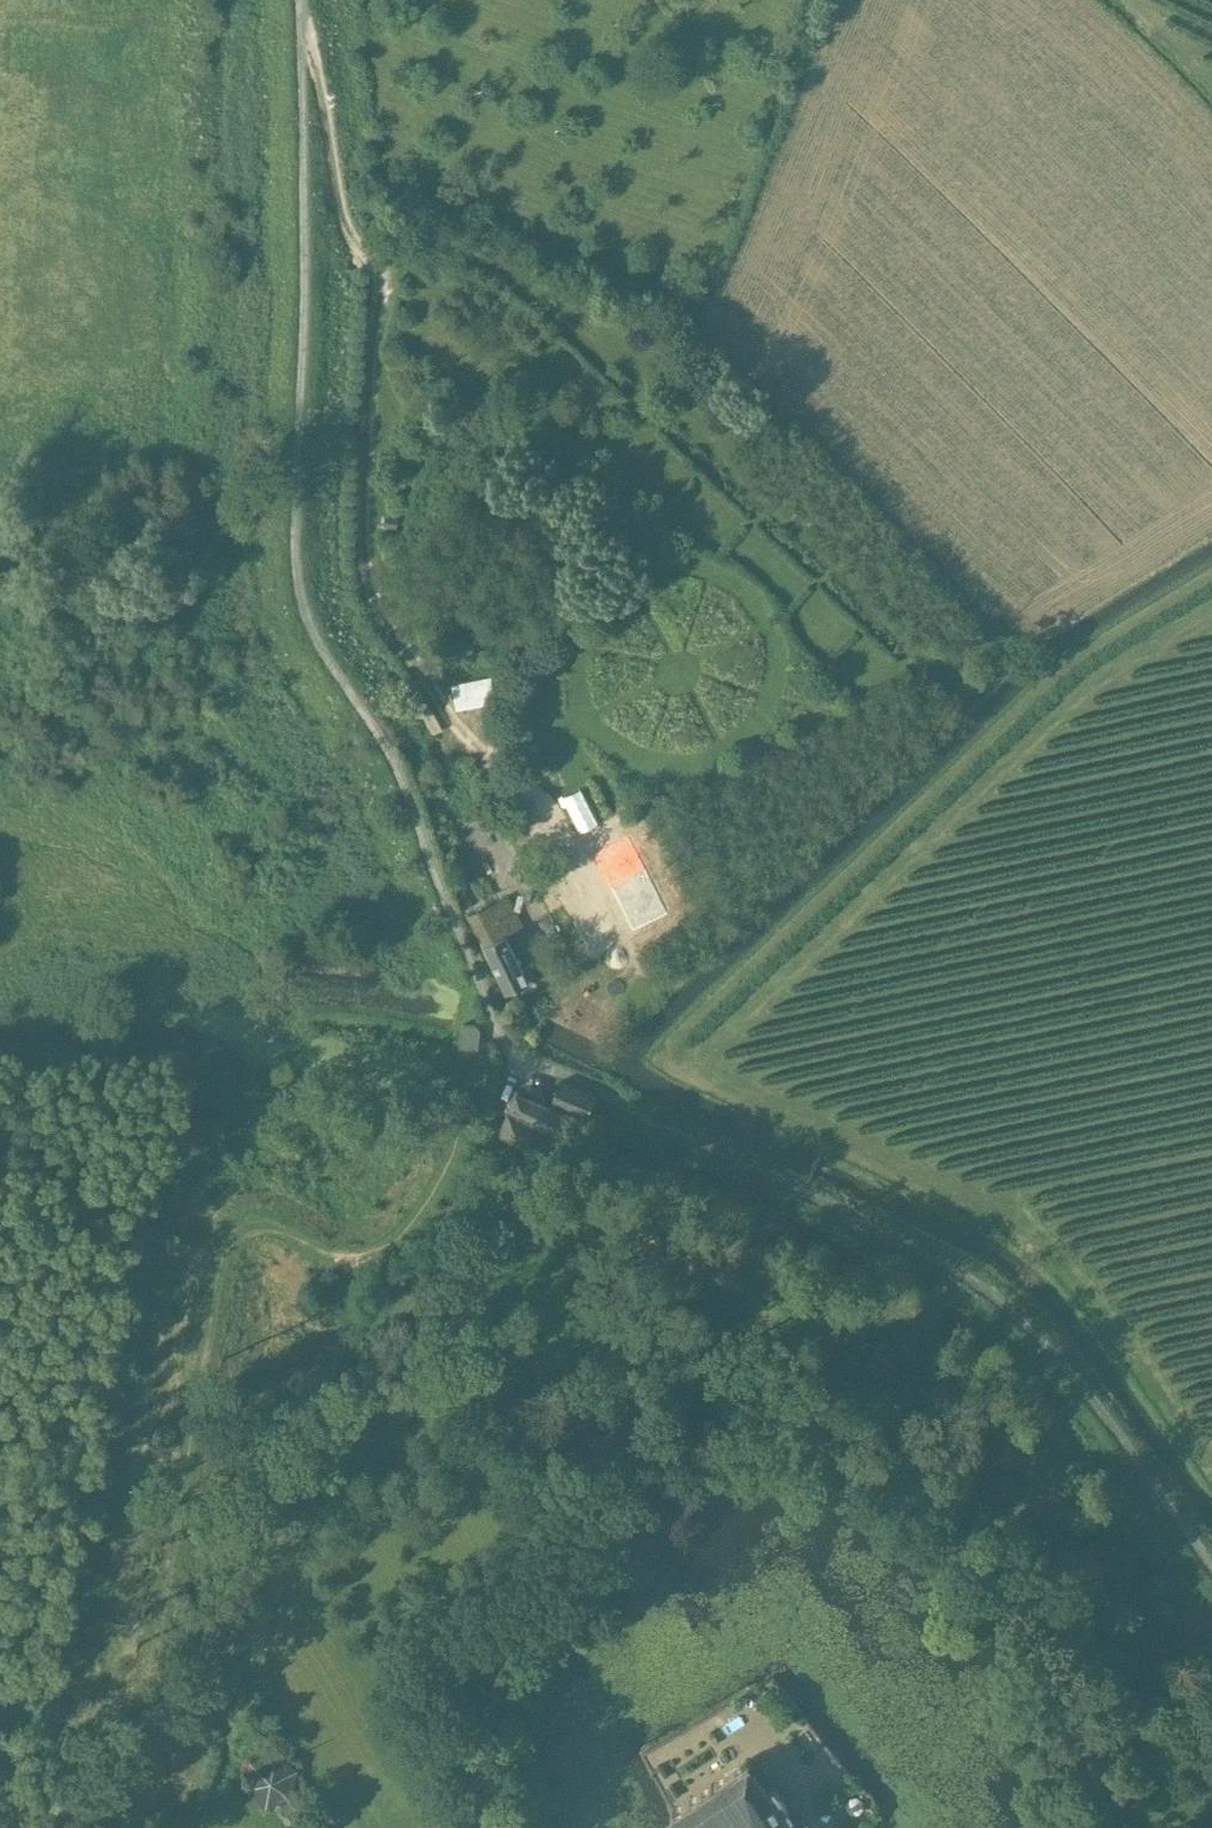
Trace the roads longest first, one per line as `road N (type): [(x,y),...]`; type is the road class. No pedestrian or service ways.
road 1 (unclassified): [(1211,1570),(1043,1340),(979,1285),(603,1089),(515,1054),(495,1024),(386,752),(329,662),(298,594),(299,0)]
road 2 (track): [(460,721),(390,625),(367,575),(377,258),(352,235),(343,210),(323,96),(300,23)]
road 3 (track): [(212,916),(0,824)]

